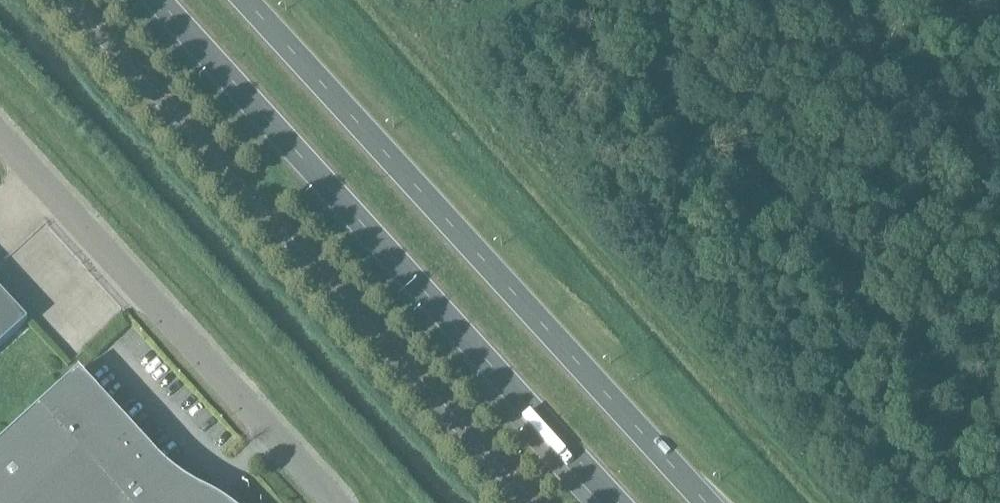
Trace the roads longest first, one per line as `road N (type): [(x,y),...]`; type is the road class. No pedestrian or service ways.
road 1 (trunk): [(706,502),(244,0)]
road 2 (unclassified): [(527,502),(66,0)]
road 3 (trunk): [(159,0),(618,502)]
road 4 (unclassified): [(339,502),(0,130)]

